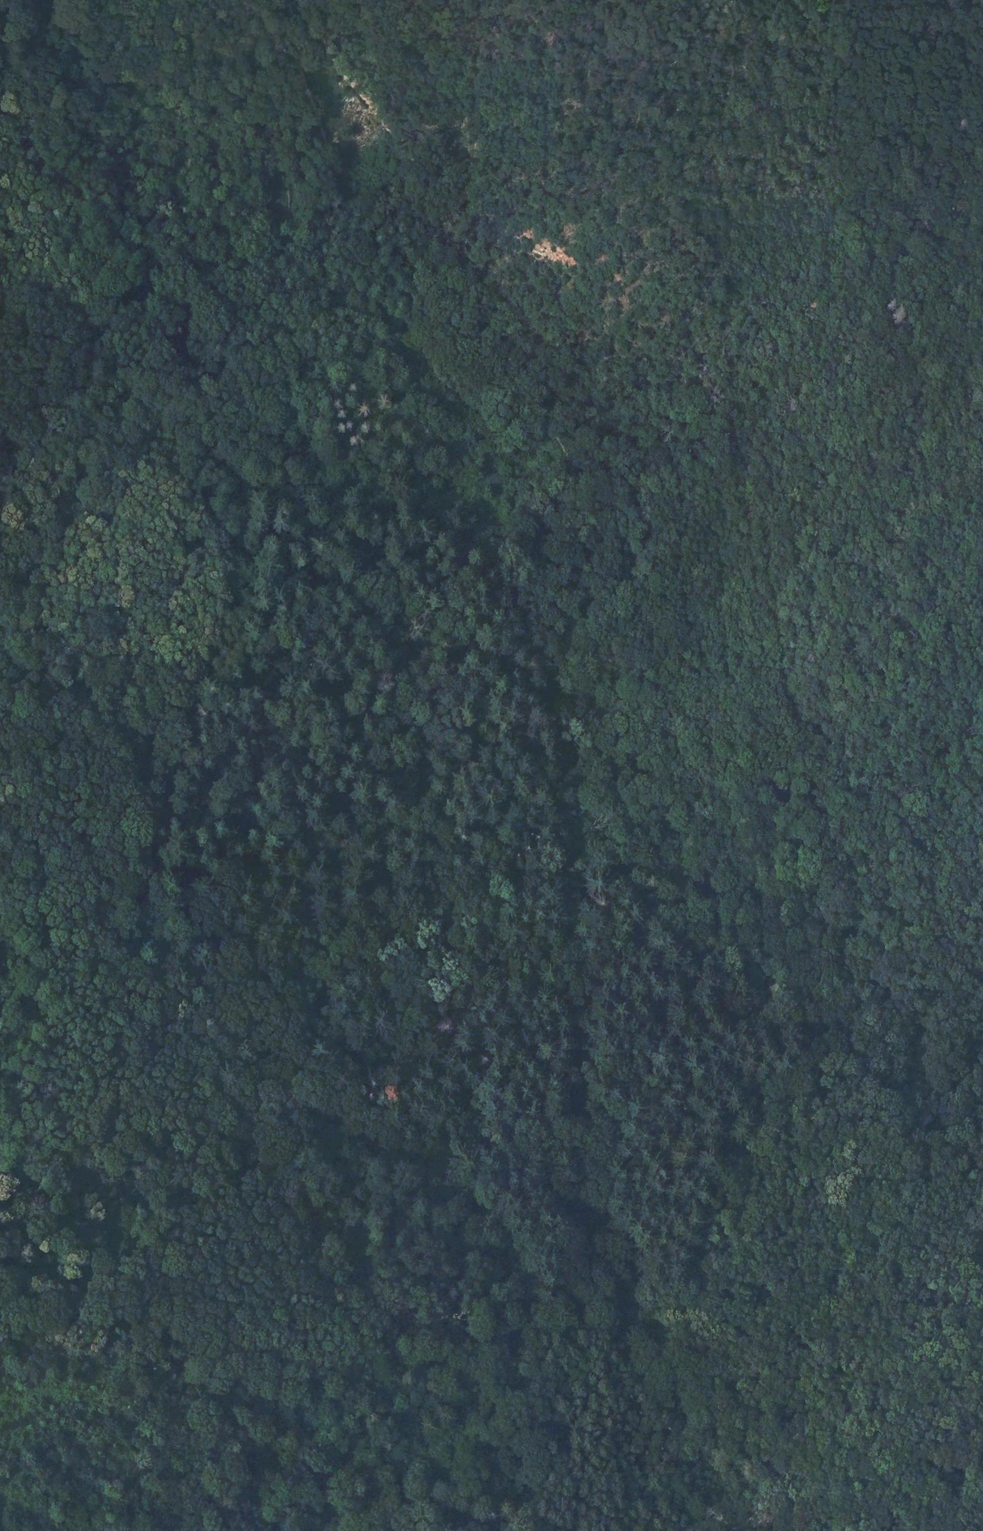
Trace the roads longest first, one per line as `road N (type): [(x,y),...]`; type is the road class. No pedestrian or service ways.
road 1 (track): [(537,1493),(521,1431),(484,1369),(455,1336),(416,1320),(306,1218),(140,972),(133,899),(147,803),(139,774),(112,739),(90,730),(0,735)]
road 2 (track): [(0,1356),(268,1405),(377,1452),(436,1498),(492,1487),(537,1493)]

